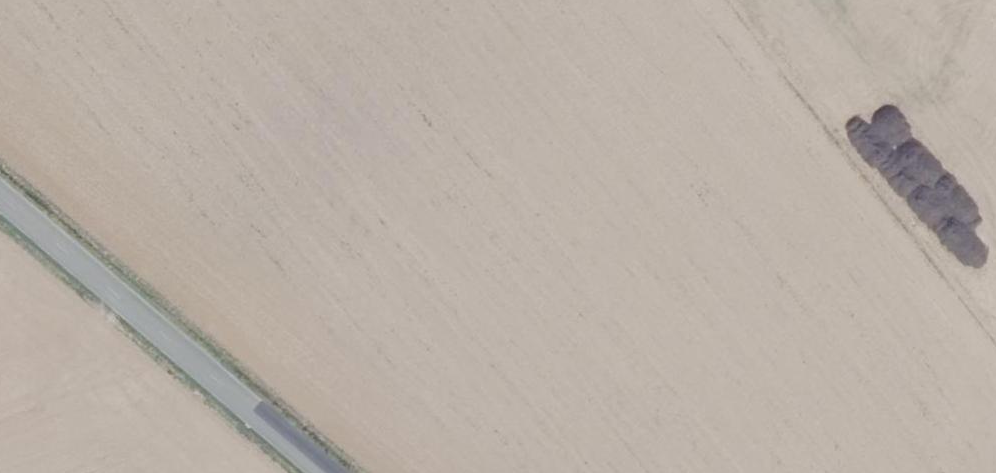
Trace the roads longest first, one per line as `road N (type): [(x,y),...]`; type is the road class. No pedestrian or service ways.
road 1 (tertiary): [(311,472),(0,209)]

